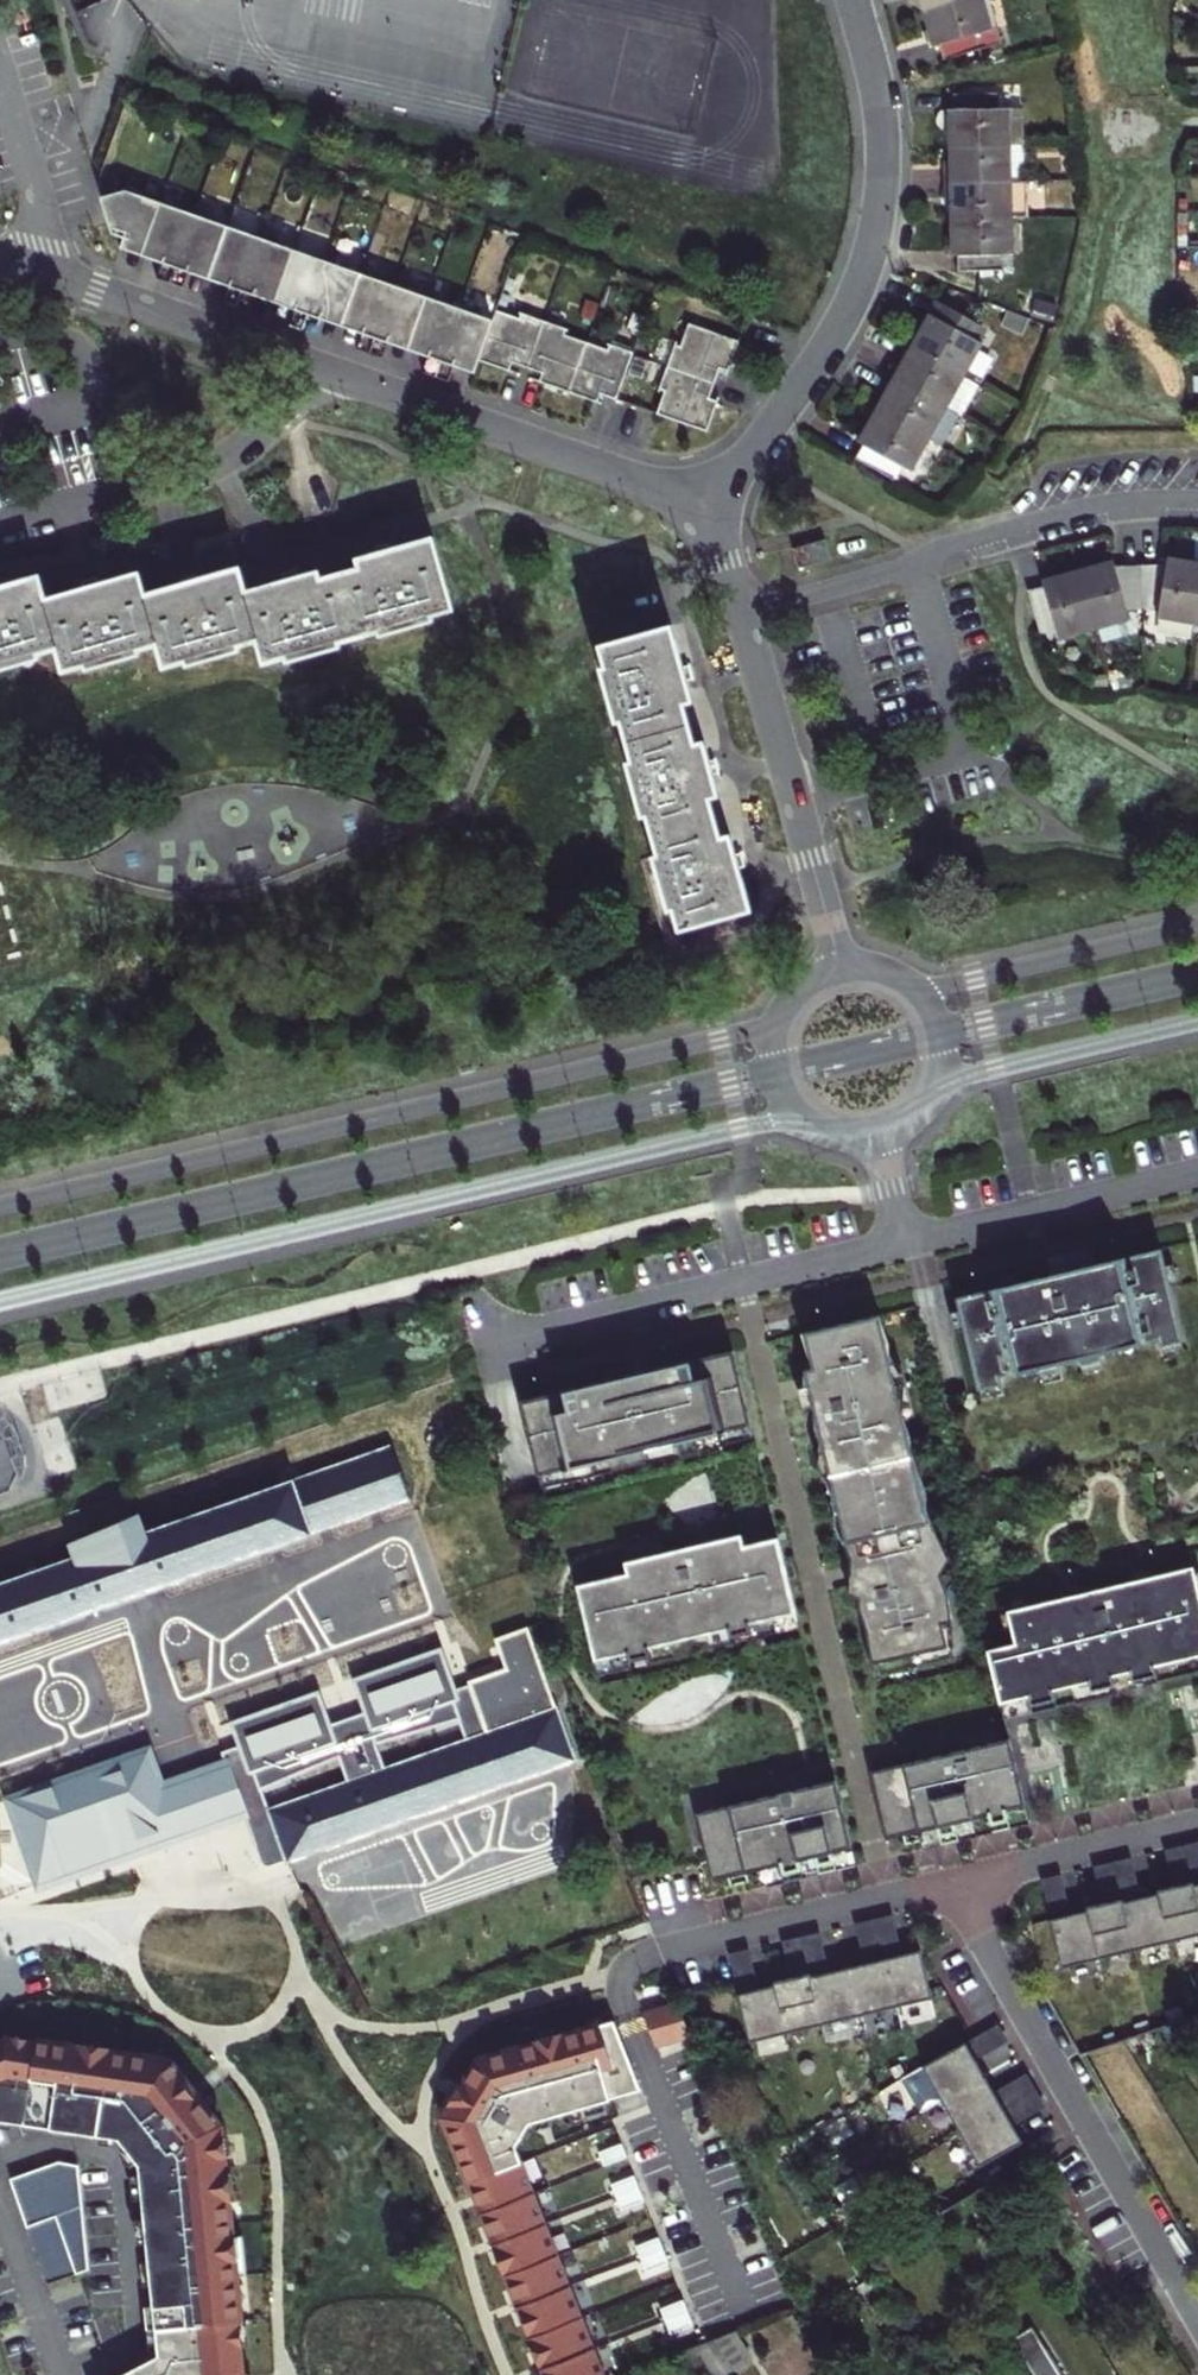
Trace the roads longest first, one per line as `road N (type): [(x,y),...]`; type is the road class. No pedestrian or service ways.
road 1 (tertiary): [(0,1303),(741,1129),(809,1123)]
road 2 (tertiary): [(783,1015),(720,1039),(0,1208)]
road 3 (residential): [(41,272),(711,505)]
road 4 (residential): [(854,0),(883,113),(884,177),(869,257),(834,333),(711,505)]
road 5 (residential): [(951,1884),(1197,2316)]
road 6 (residential): [(741,615),(1075,510),(1197,499)]
road 7 (residential): [(908,1242),(487,1345)]
road 8 (residential): [(951,1884),(636,1956),(620,1973),(629,2019)]
road 9 (residential): [(741,615),(839,972)]
road 10 (tertiary): [(1197,927),(952,986),(900,981)]
road 11 (residential): [(908,1242),(1197,1173)]
road 12 (tertiary): [(929,1099),(961,1079),(1197,1022)]
road 13 (residential): [(1197,1825),(951,1884)]
road 14 (residential): [(0,66),(37,188),(41,272)]
road 15 (tertiary): [(929,1099),(942,1061),(940,1034),(921,998),(900,981)]
road 16 (tertiary): [(783,1015),(775,1072),(809,1123)]

